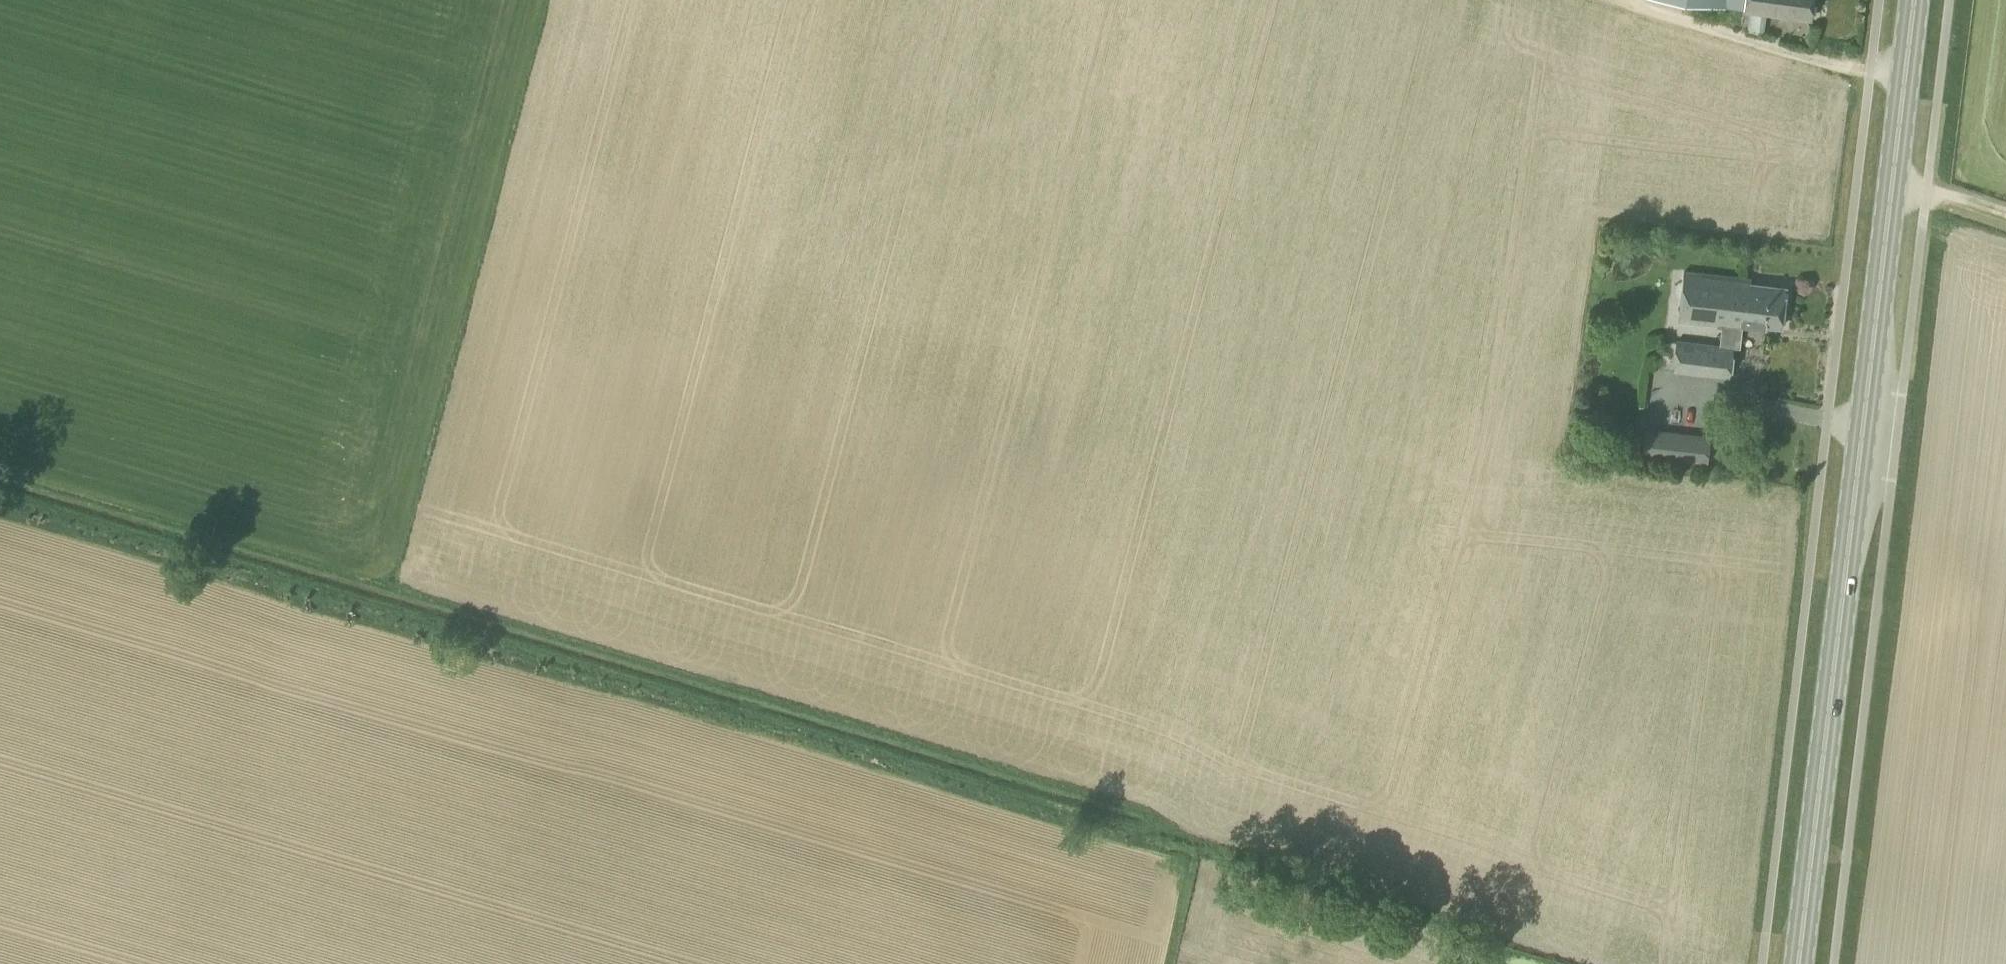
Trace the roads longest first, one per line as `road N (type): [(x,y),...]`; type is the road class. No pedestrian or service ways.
road 1 (primary): [(1799,963),(1916,0)]

